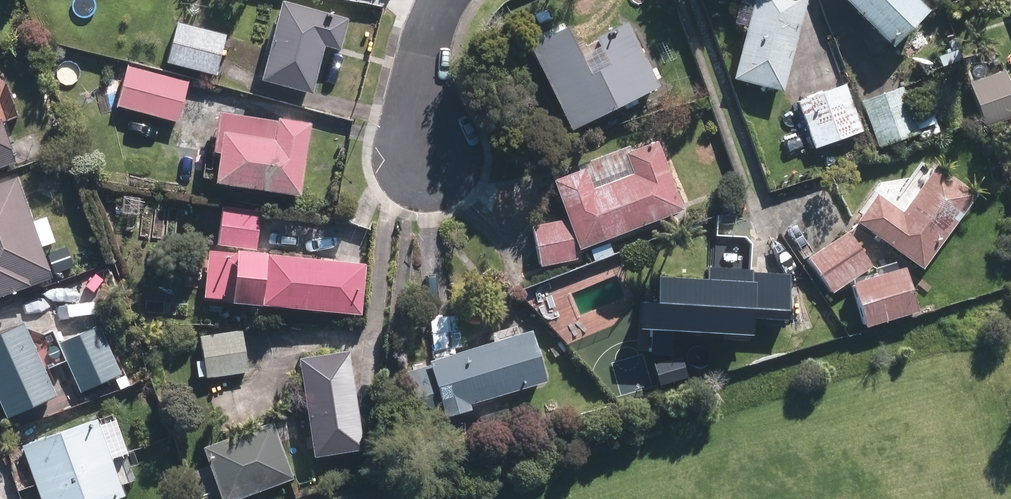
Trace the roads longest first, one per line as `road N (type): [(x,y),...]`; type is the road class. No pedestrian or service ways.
road 1 (residential): [(414,173),(433,52),(451,0)]

